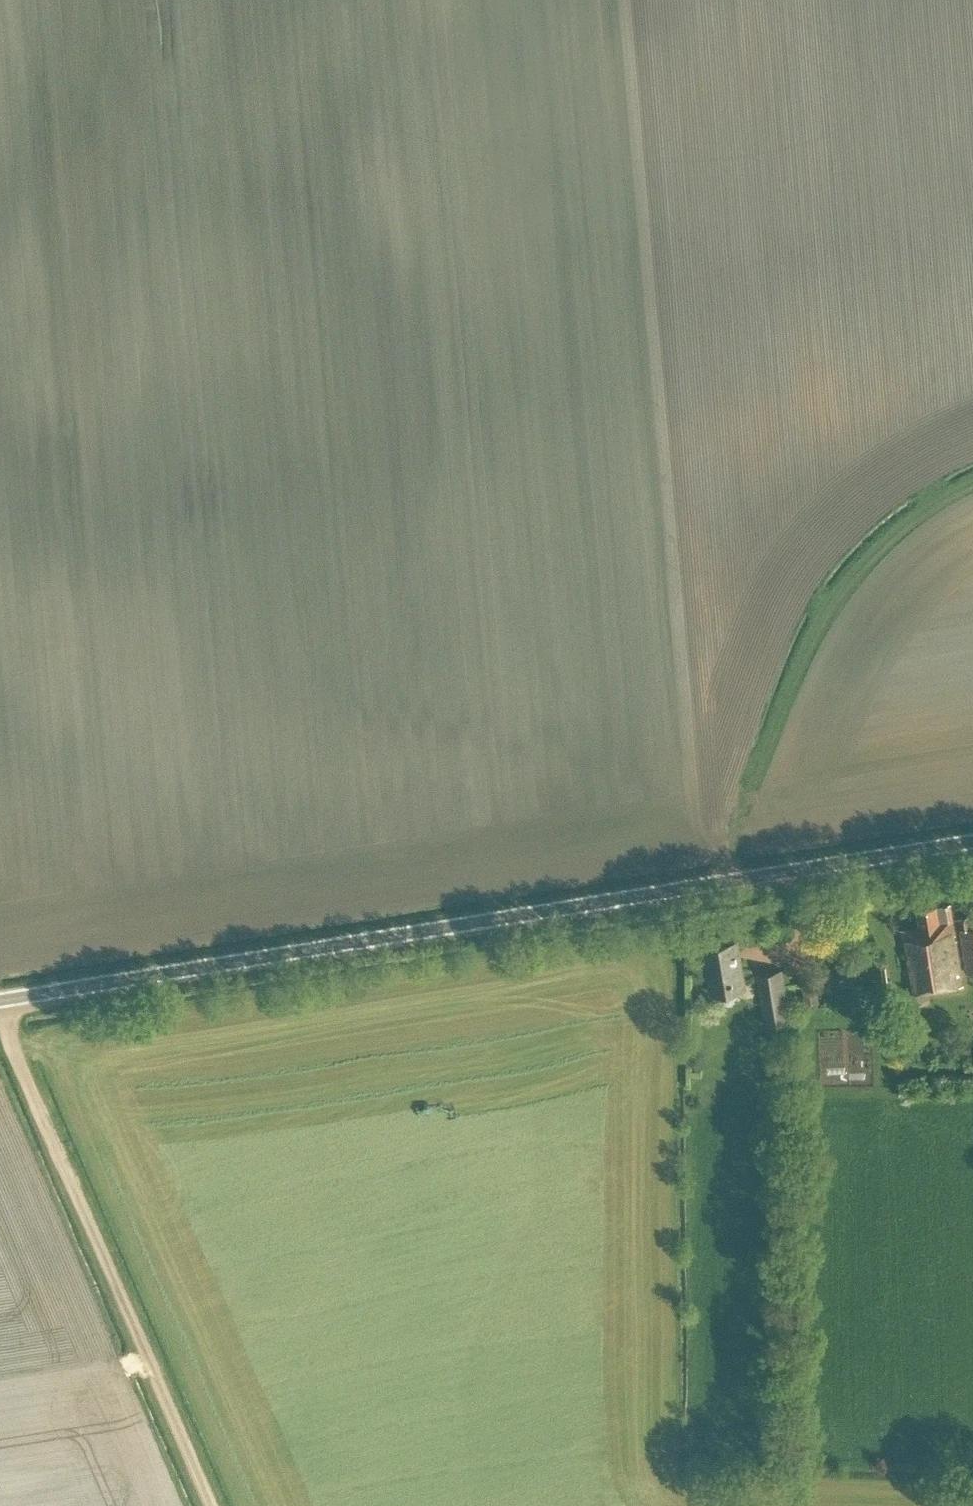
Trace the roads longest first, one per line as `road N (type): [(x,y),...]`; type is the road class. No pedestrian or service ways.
road 1 (unclassified): [(0,998),(972,839)]
road 2 (track): [(0,1004),(212,1505)]
road 3 (track): [(728,880),(727,856),(753,781),(826,609),(893,535),(972,484)]

